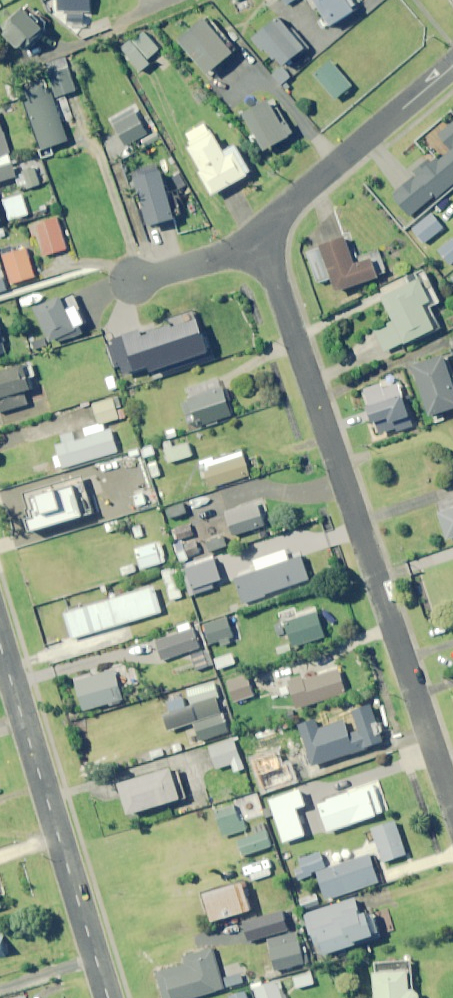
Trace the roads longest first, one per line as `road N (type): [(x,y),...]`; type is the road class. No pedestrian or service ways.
road 1 (residential): [(452,808),(259,235)]
road 2 (tertiary): [(111,997),(0,630)]
road 3 (residential): [(452,64),(259,235)]
road 4 (residential): [(259,235),(135,279)]

